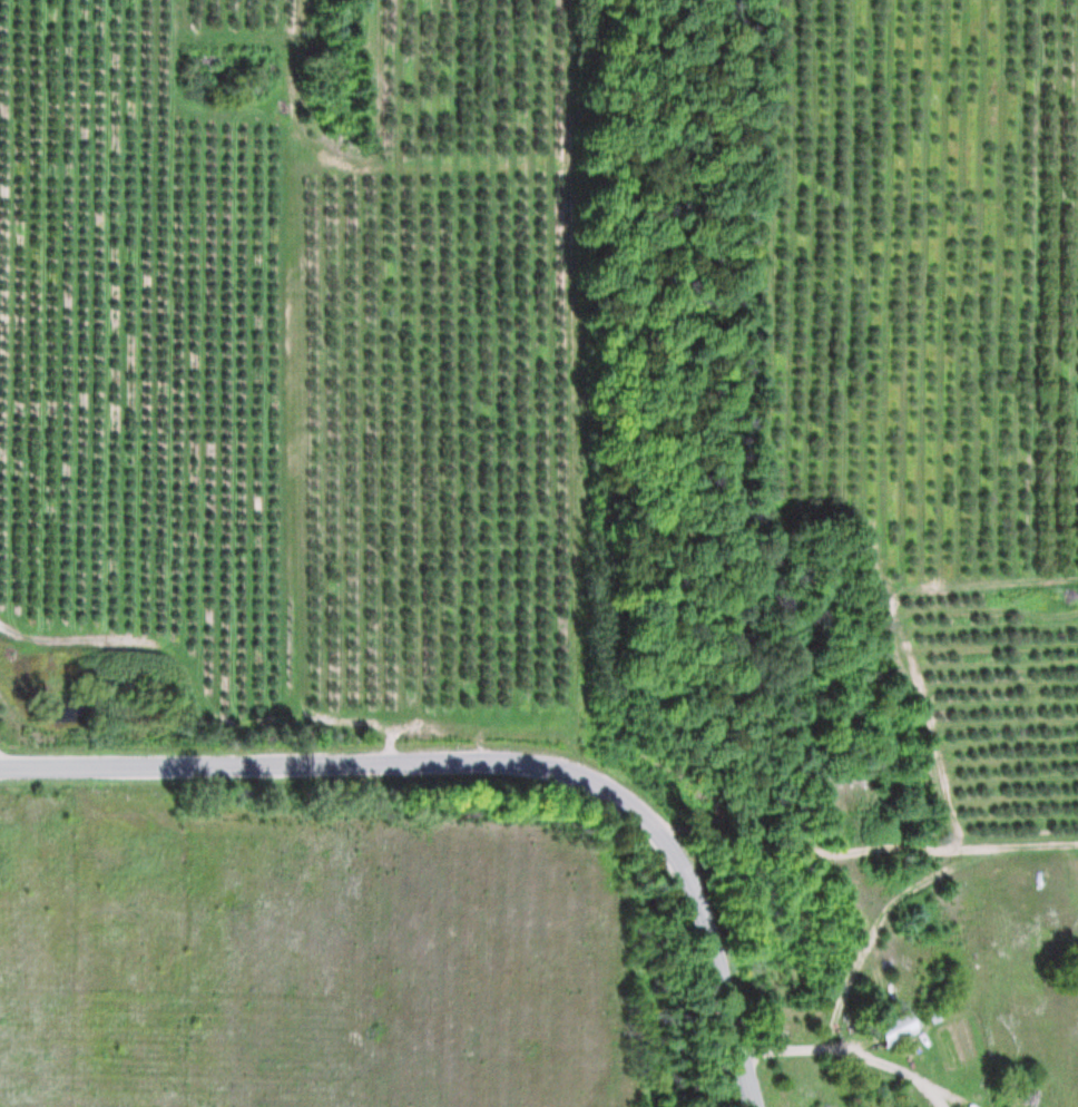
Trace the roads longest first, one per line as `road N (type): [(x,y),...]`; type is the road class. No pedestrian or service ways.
road 1 (tertiary): [(753,1106),(714,940),(690,880),(650,824),(581,775),(476,760),(0,767)]

